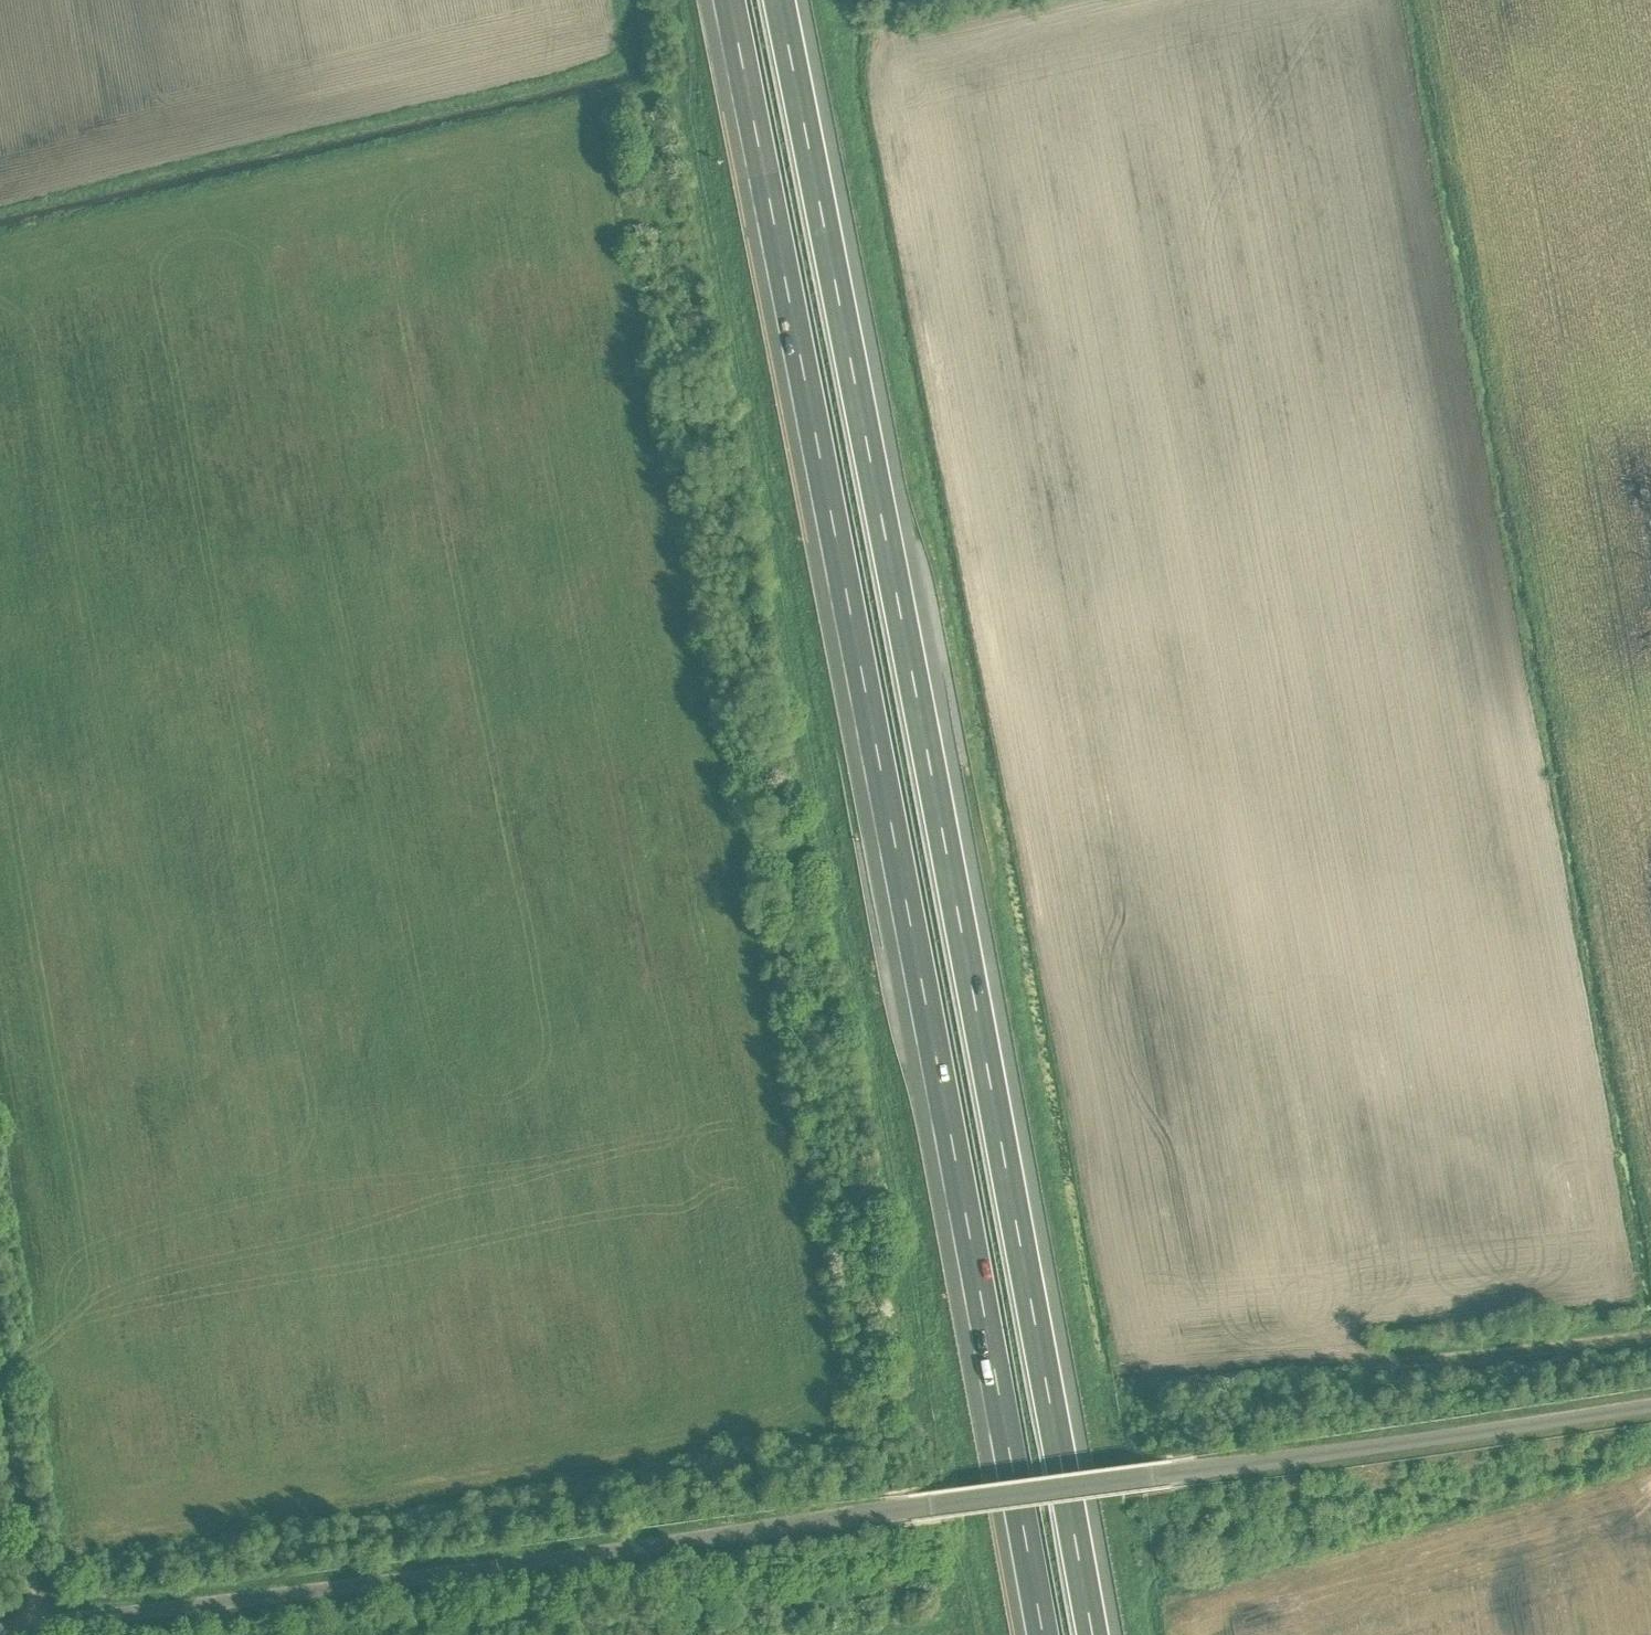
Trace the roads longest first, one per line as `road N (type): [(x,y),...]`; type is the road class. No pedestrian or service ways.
road 1 (motorway): [(729,0),(1043,1634)]
road 2 (motorway): [(1092,1634),(778,0)]
road 3 (unclassified): [(0,1620),(746,1530),(1650,1407)]
road 4 (track): [(1650,1321),(1126,1399)]
road 5 (track): [(0,1349),(46,1616)]

